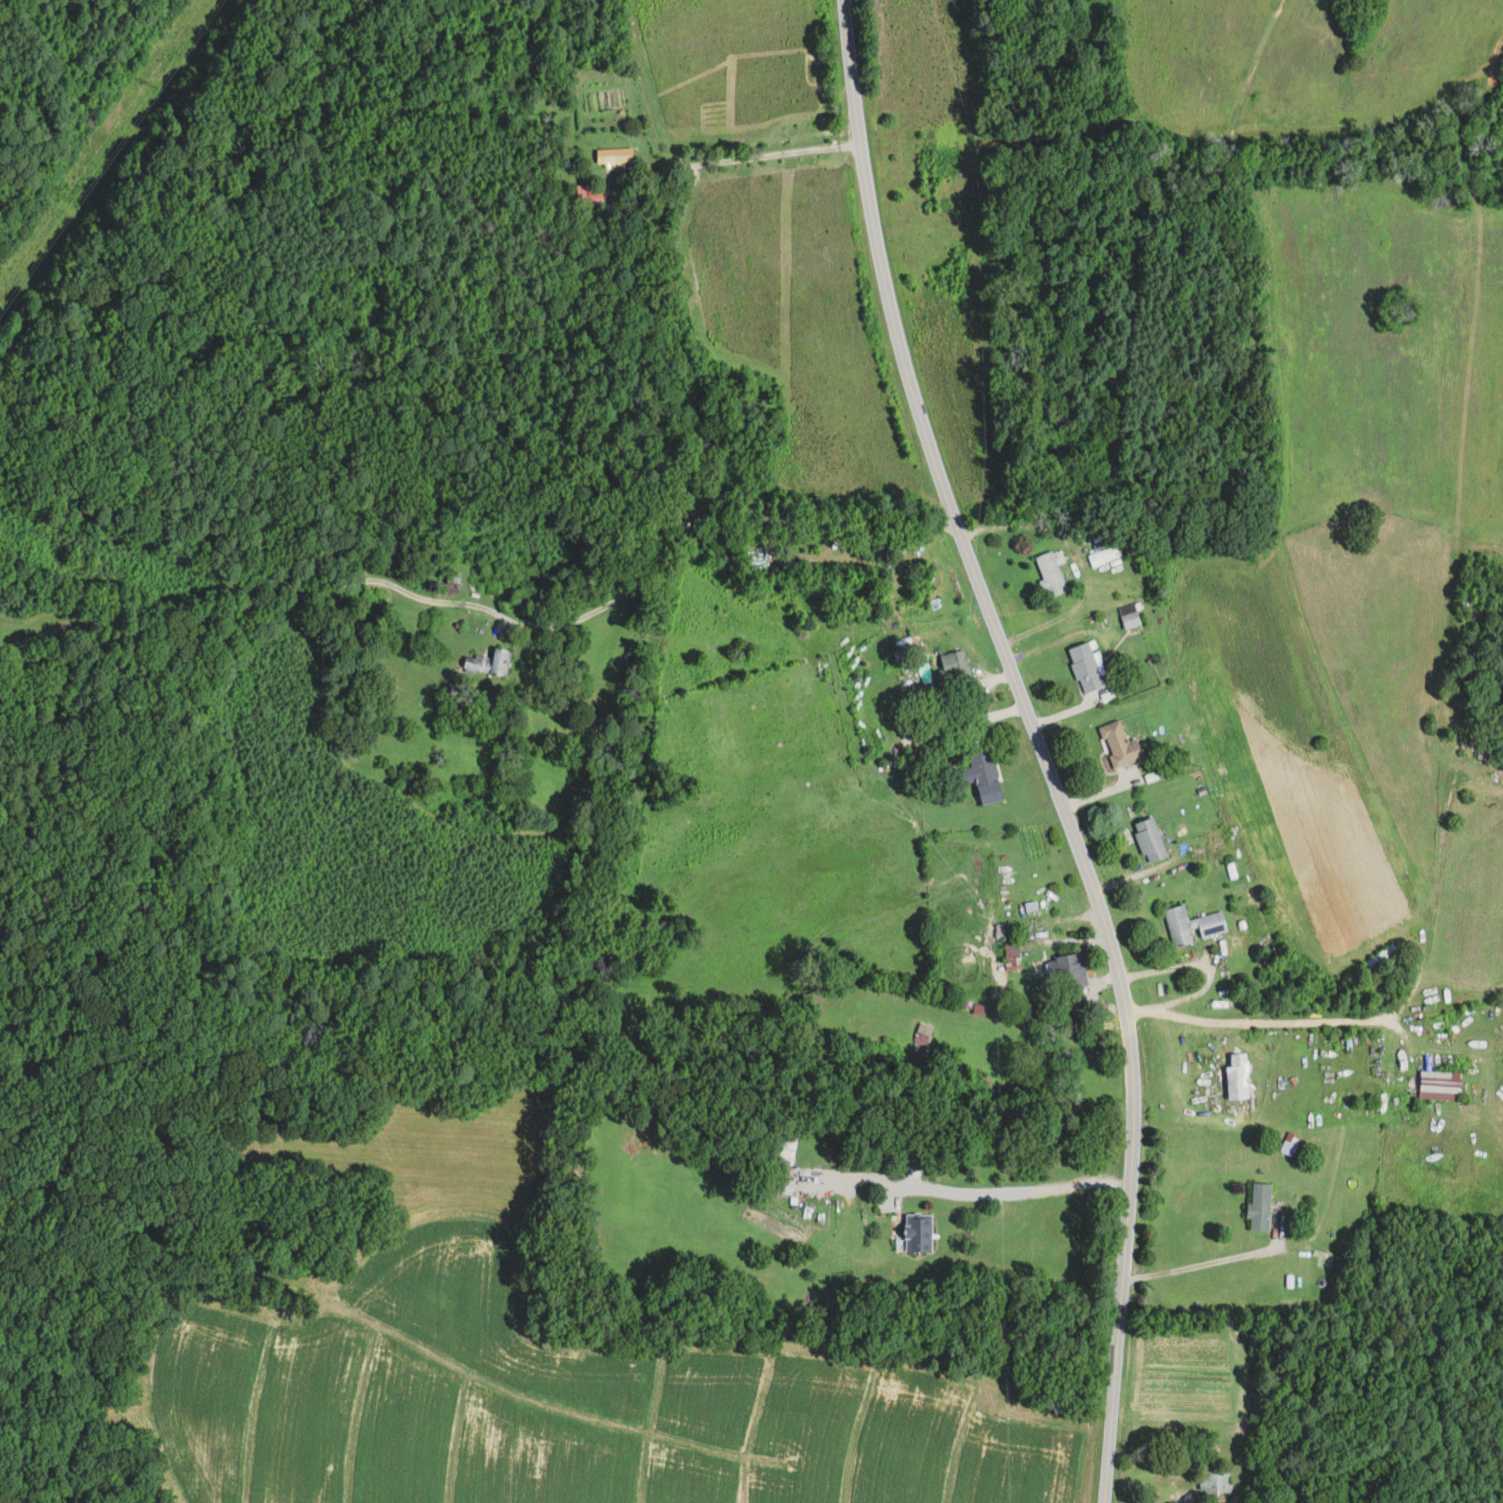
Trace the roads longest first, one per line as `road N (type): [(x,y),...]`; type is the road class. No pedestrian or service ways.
road 1 (tertiary): [(1109,1502),(1135,1142),(1111,936),(901,351),(851,0)]
road 2 (residential): [(1123,1010),(1378,1019),(1419,1001),(1435,938),(1444,757)]

